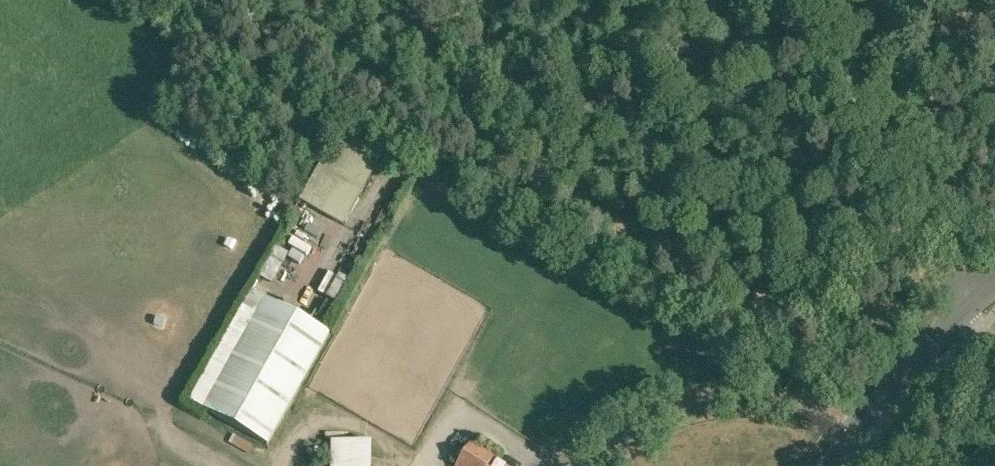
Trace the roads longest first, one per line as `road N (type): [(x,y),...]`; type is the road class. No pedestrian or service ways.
road 1 (unclassified): [(959,310),(840,0)]
road 2 (tertiary): [(831,465),(959,310)]

